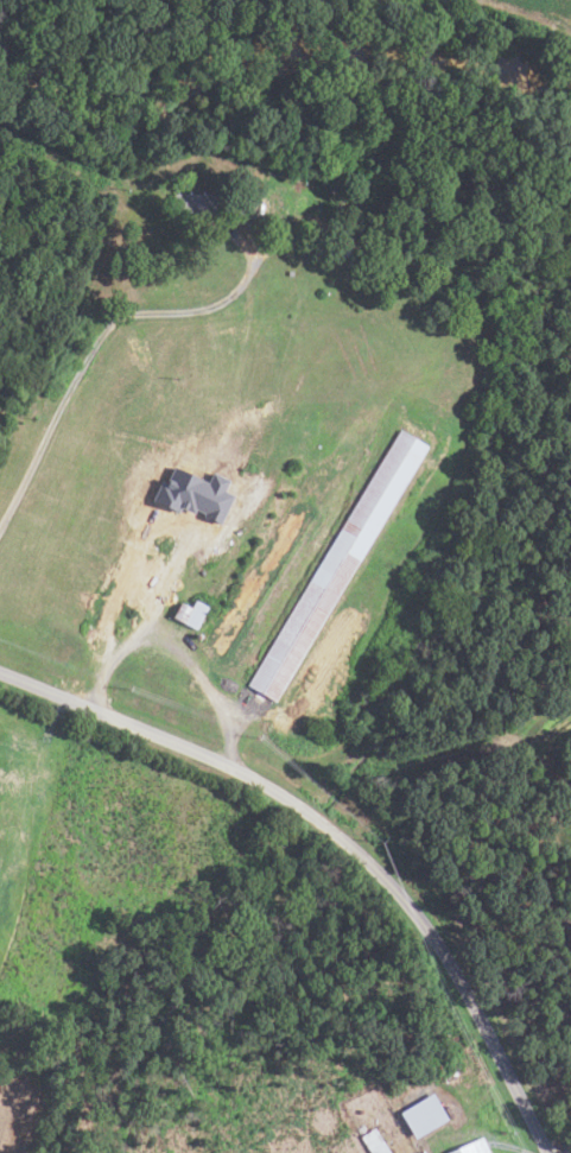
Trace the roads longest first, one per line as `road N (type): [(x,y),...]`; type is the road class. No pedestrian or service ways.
road 1 (residential): [(0,675),(243,774),(364,857),(448,959),(548,1152)]

